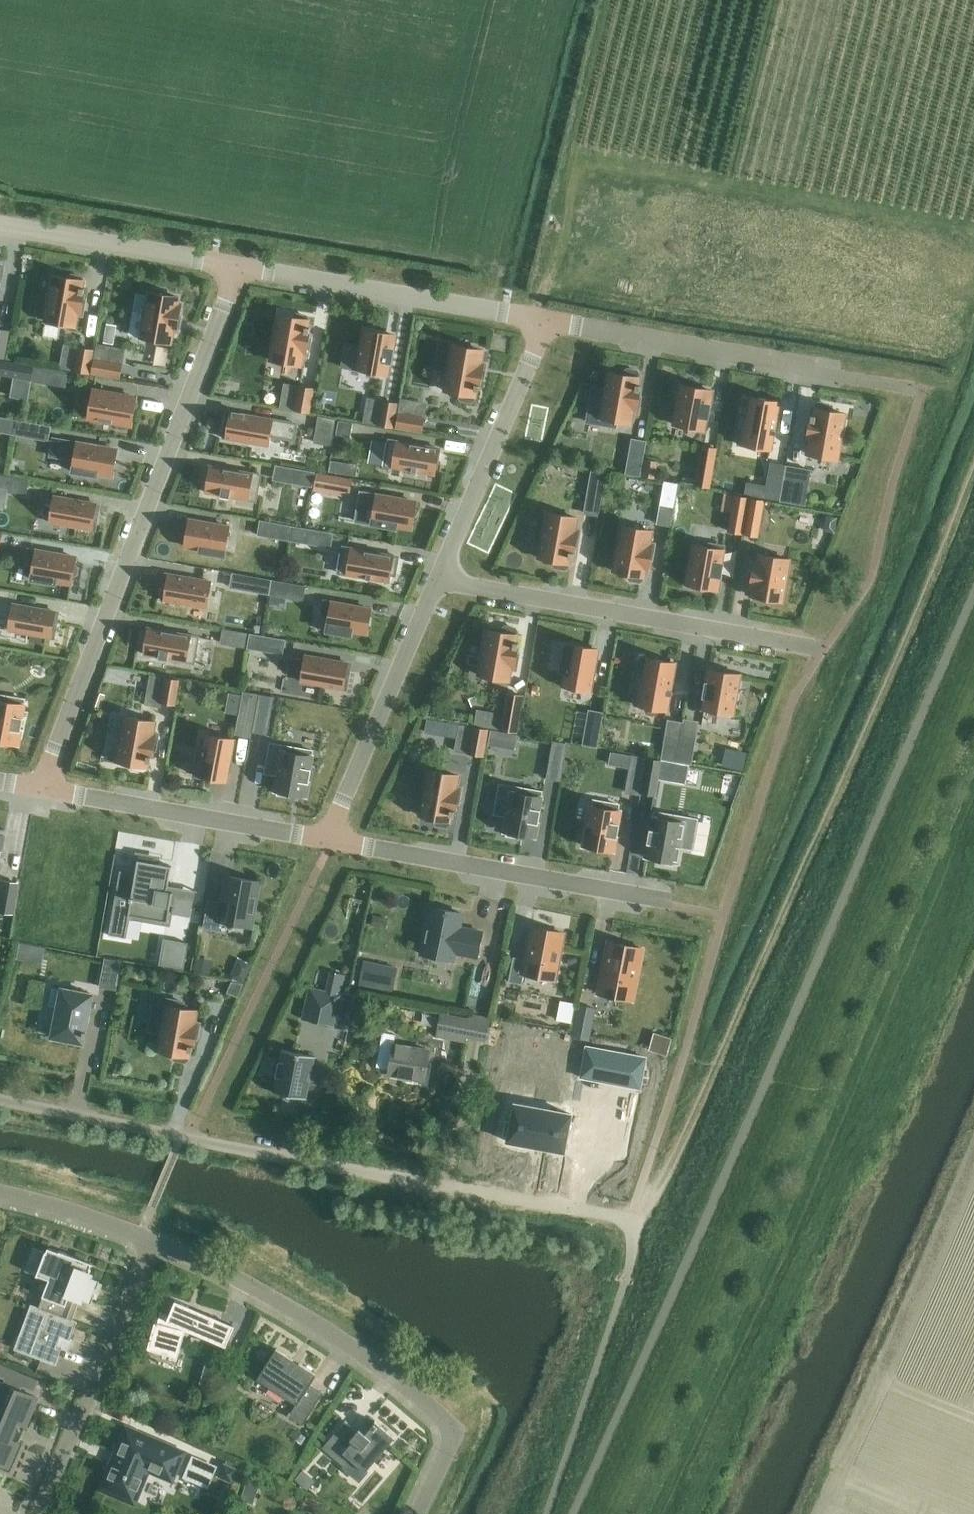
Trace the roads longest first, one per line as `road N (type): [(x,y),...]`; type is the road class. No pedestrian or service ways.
road 1 (unclassified): [(572,1513),(973,592)]
road 2 (residential): [(628,1221),(0,1094)]
road 3 (residential): [(45,788),(233,268)]
road 4 (residential): [(154,1241),(287,1306),(359,1351),(443,1421),(446,1458),(419,1513)]
road 5 (residential): [(435,581),(798,645)]
road 6 (residential): [(664,900),(325,839)]
road 7 (residential): [(544,323),(233,268)]
road 8 (unclassified): [(547,1513),(625,1280),(628,1221)]
road 9 (residential): [(843,376),(544,323)]
road 10 (residential): [(37,1513),(154,1241)]
road 11 (residential): [(325,839),(45,788)]
road 12 (residential): [(325,839),(435,581)]
road 13 (residential): [(435,581),(544,323)]
road 14 (residential): [(233,268),(0,227)]
road 15 (residential): [(0,1195),(154,1241)]

